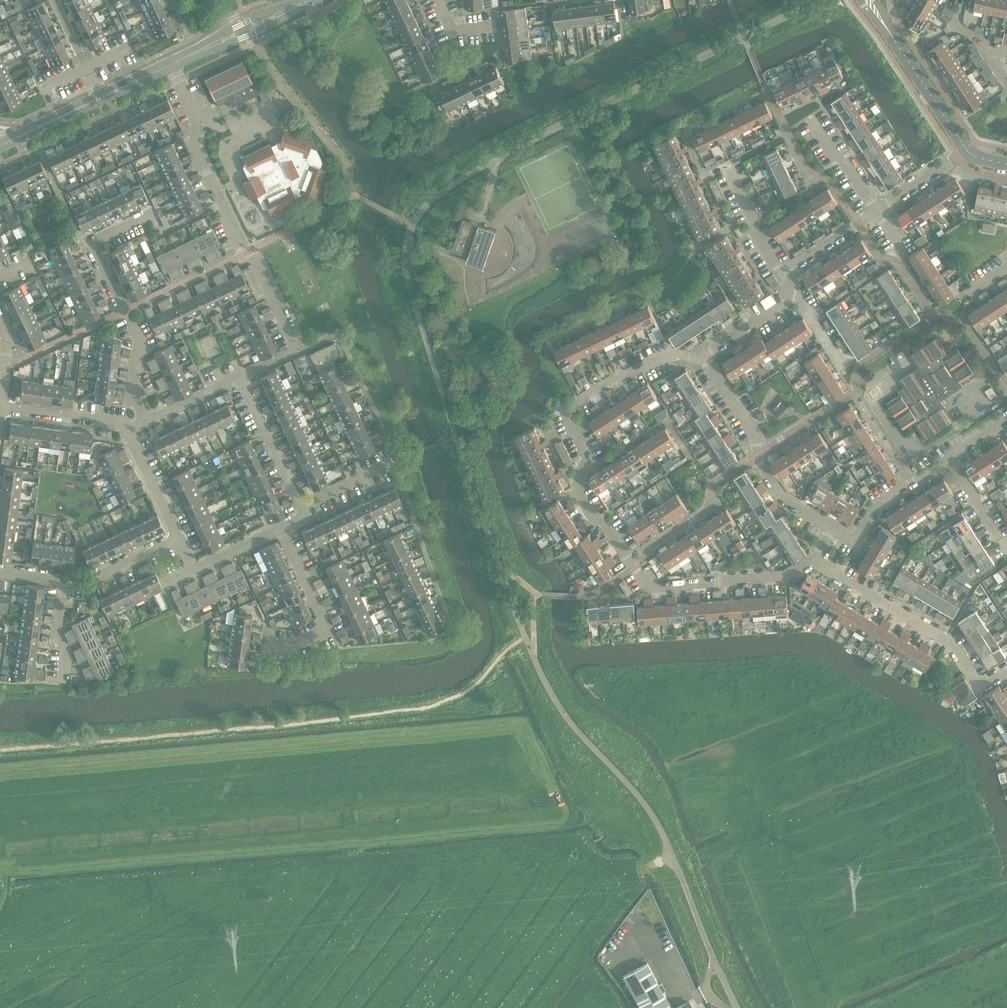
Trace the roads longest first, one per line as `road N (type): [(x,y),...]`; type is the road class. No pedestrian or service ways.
road 1 (unclassified): [(737,1007),(666,839),(570,723),(534,657)]
road 2 (residential): [(239,378),(298,352),(197,150),(198,120),(171,66)]
road 3 (residential): [(637,567),(579,494),(591,459),(566,412),(666,360),(703,358)]
road 4 (residential): [(146,421),(134,392),(138,339),(93,242),(155,213)]
road 5 (unclassified): [(1006,671),(983,686),(950,641),(818,561)]
road 6 (residential): [(834,529),(787,499),(757,457),(759,433),(703,358)]
road 7 (unclassified): [(818,561),(786,578),(650,590),(637,567)]
road 8 (residential): [(271,644),(299,645),(328,632),(280,526)]
road 9 (residential): [(950,459),(877,506),(855,542),(834,529)]
road 10 (tertiary): [(171,66),(309,0)]
road 11 (residential): [(301,505),(239,378)]
road 12 (tertiary): [(968,151),(891,34)]
road 13 (residential): [(791,278),(777,269),(750,221),(729,164)]
road 14 (residential): [(0,408),(126,424)]
road 15 (residential): [(179,539),(126,424)]
road 16 (residential): [(65,580),(86,581),(179,539)]

